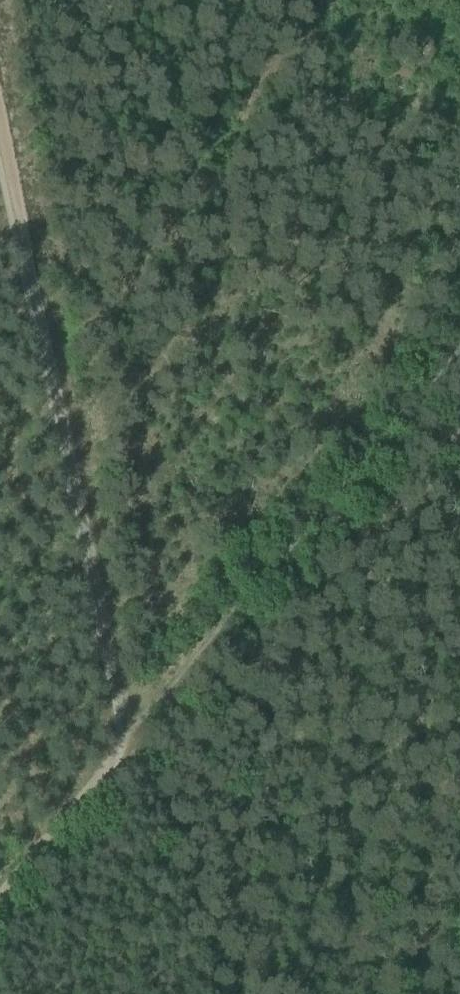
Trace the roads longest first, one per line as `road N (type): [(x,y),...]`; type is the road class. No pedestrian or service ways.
road 1 (track): [(0,892),(459,349)]
road 2 (track): [(0,95),(140,721)]

